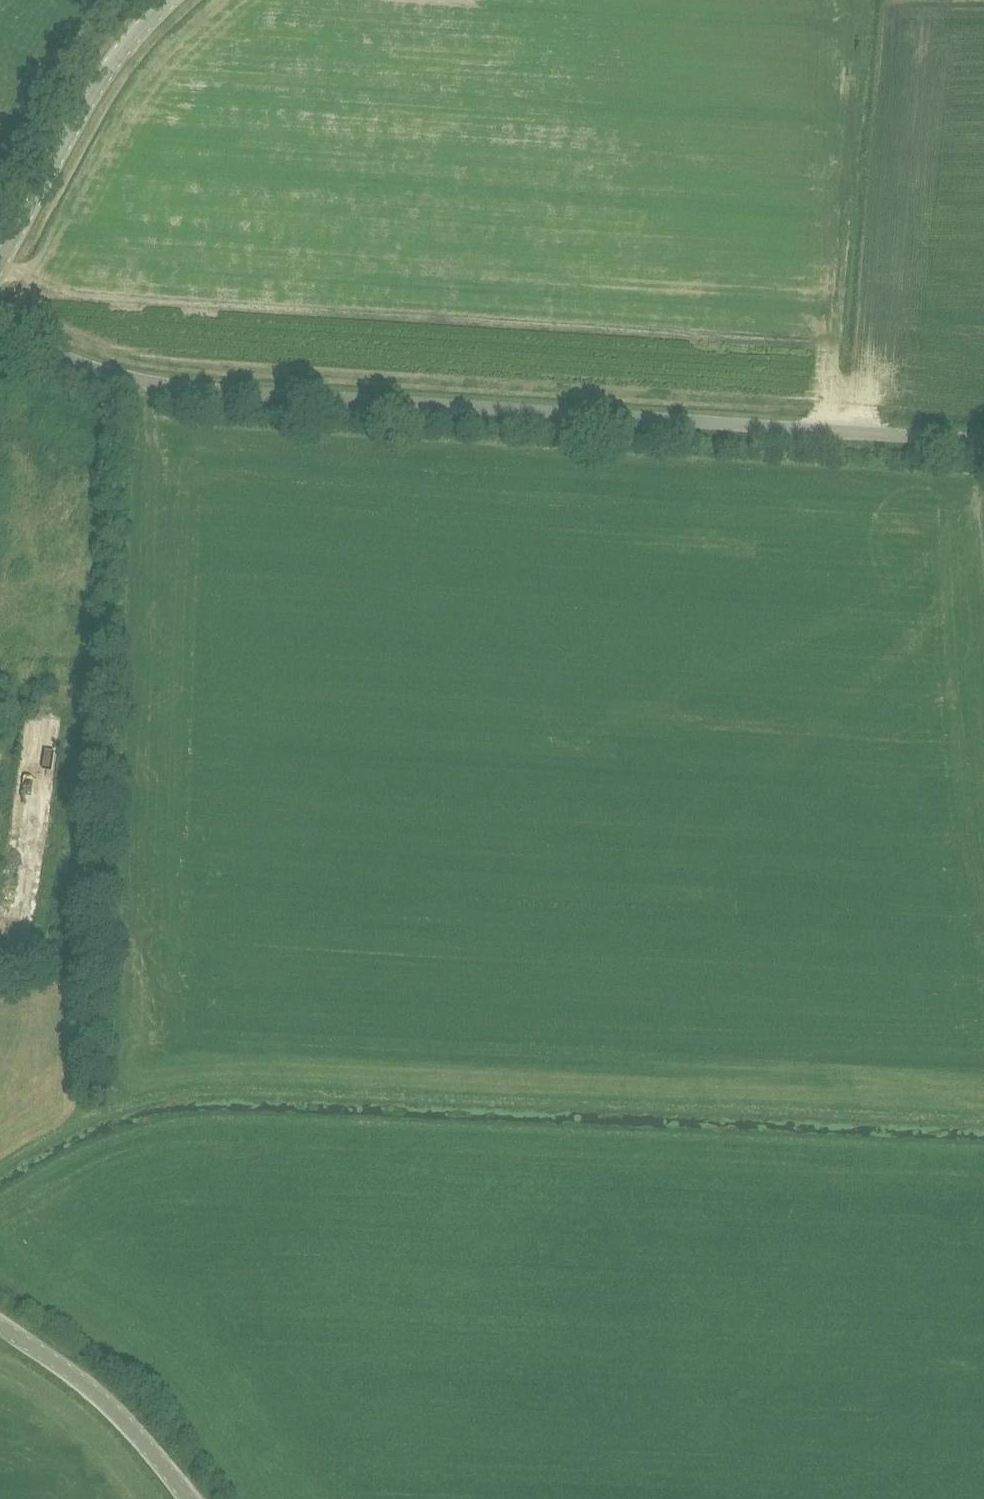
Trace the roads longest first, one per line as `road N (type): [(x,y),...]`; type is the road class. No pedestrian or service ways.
road 1 (unclassified): [(983,439),(173,386),(77,364),(0,327)]
road 2 (unclassified): [(0,263),(112,62),(170,0)]
road 3 (unclassified): [(189,1498),(113,1407),(0,1324)]

